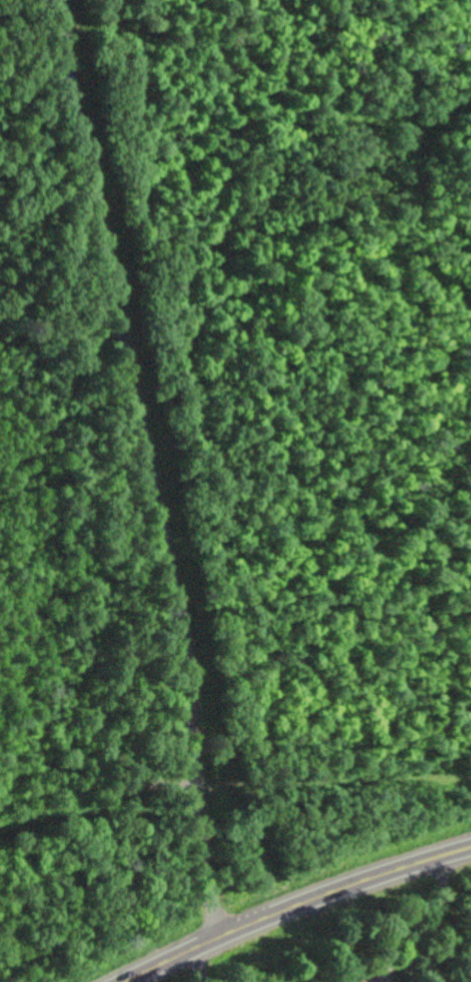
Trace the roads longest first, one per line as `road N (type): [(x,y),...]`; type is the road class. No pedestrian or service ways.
road 1 (residential): [(216,936),(189,680),(130,310),(112,292),(69,35),(70,0)]
road 2 (primary): [(470,844),(323,893),(120,981)]
road 3 (residential): [(189,680),(0,715)]

